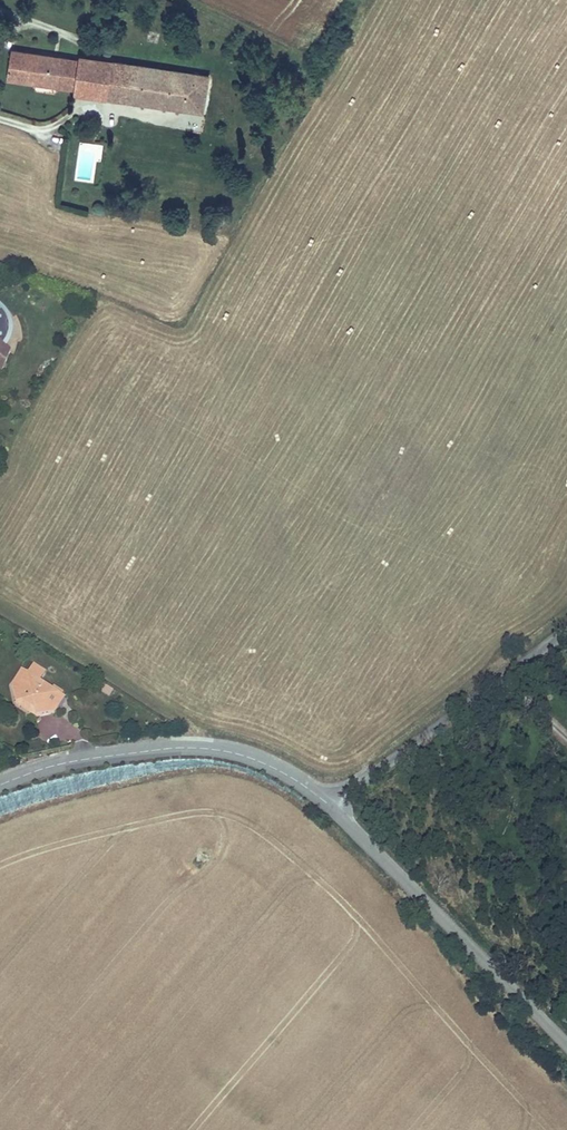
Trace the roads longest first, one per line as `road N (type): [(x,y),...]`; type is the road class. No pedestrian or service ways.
road 1 (tertiary): [(0,787),(48,768),(194,748),(253,758),(330,805)]
road 2 (tertiary): [(330,805),(566,1048)]
road 3 (unclassified): [(330,805),(566,623)]

